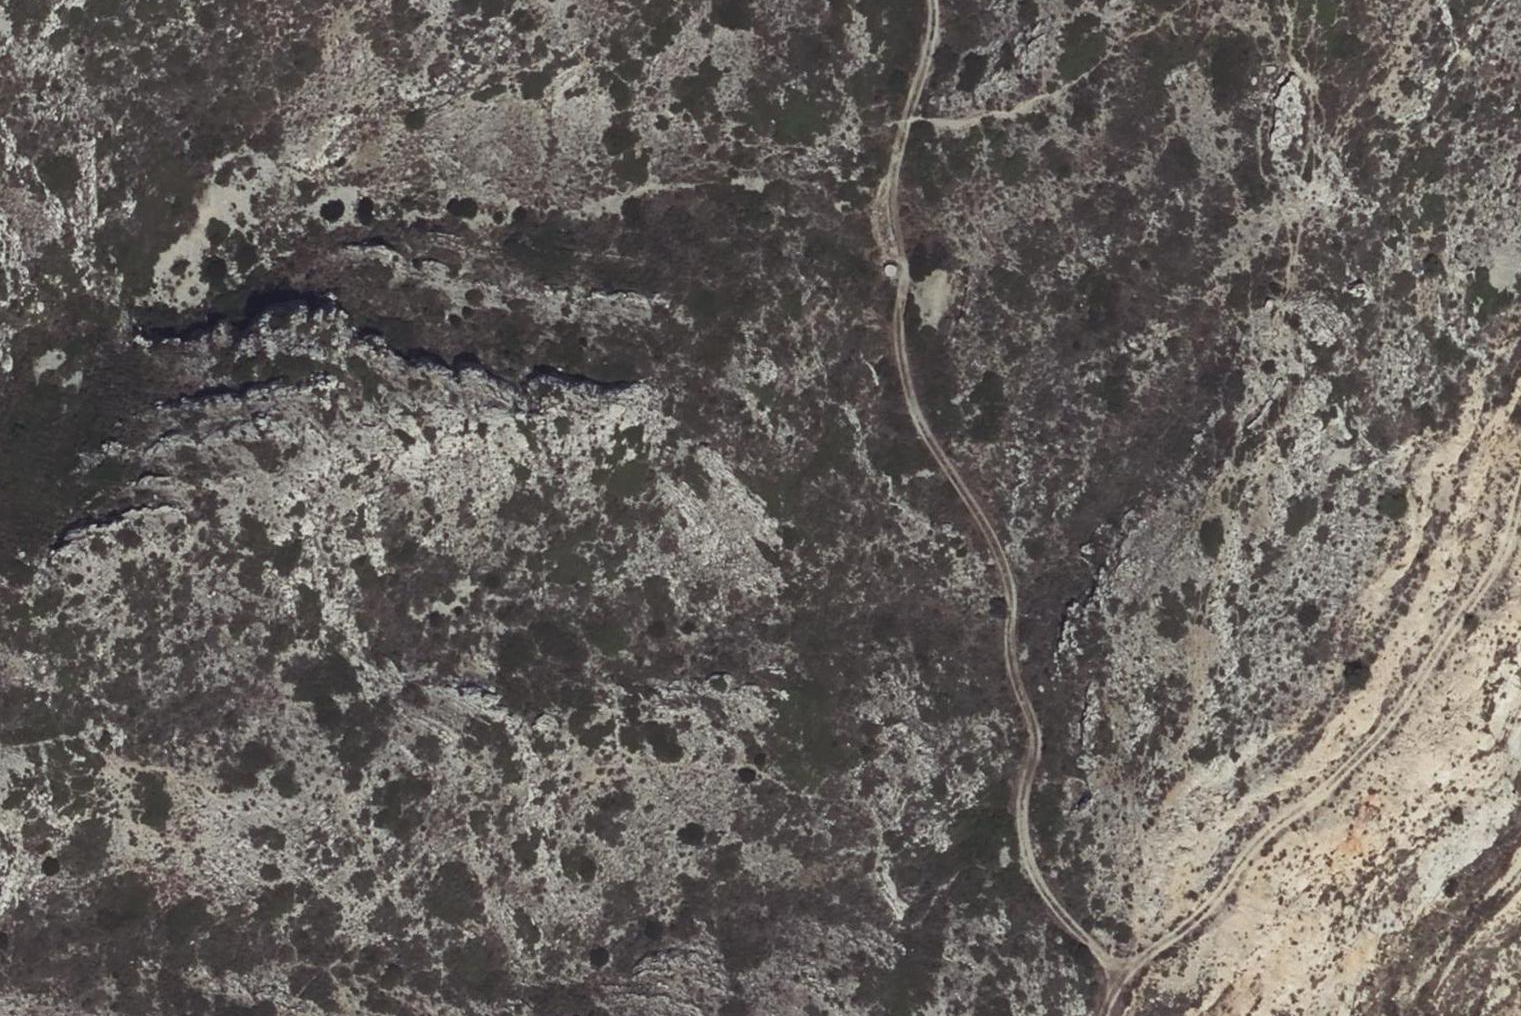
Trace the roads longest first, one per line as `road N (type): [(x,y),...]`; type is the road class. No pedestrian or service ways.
road 1 (track): [(928,0),(929,32),(893,184),(907,266),(901,366),(913,405),(1003,555),(1011,672),(1035,734),(1023,818),(1042,880),(1063,910),(1130,967)]
road 2 (track): [(1520,569),(1475,652),(1392,760),(1300,823),(1266,870),(1130,967),(1111,1015)]

